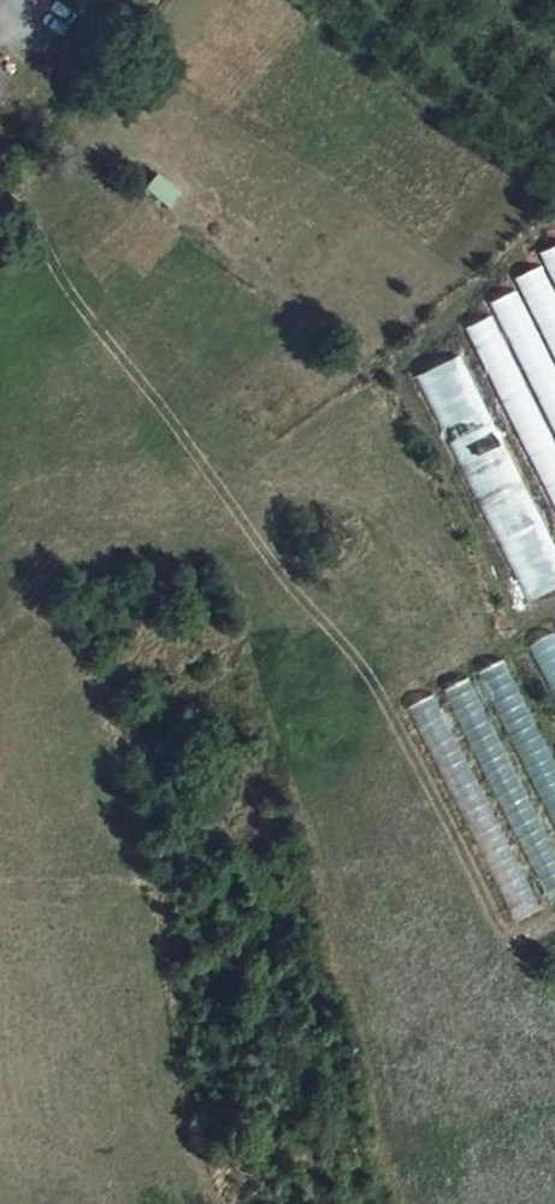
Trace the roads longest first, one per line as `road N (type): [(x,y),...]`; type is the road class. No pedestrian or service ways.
road 1 (track): [(0,192),(295,593),(375,688),(502,931),(554,920)]

